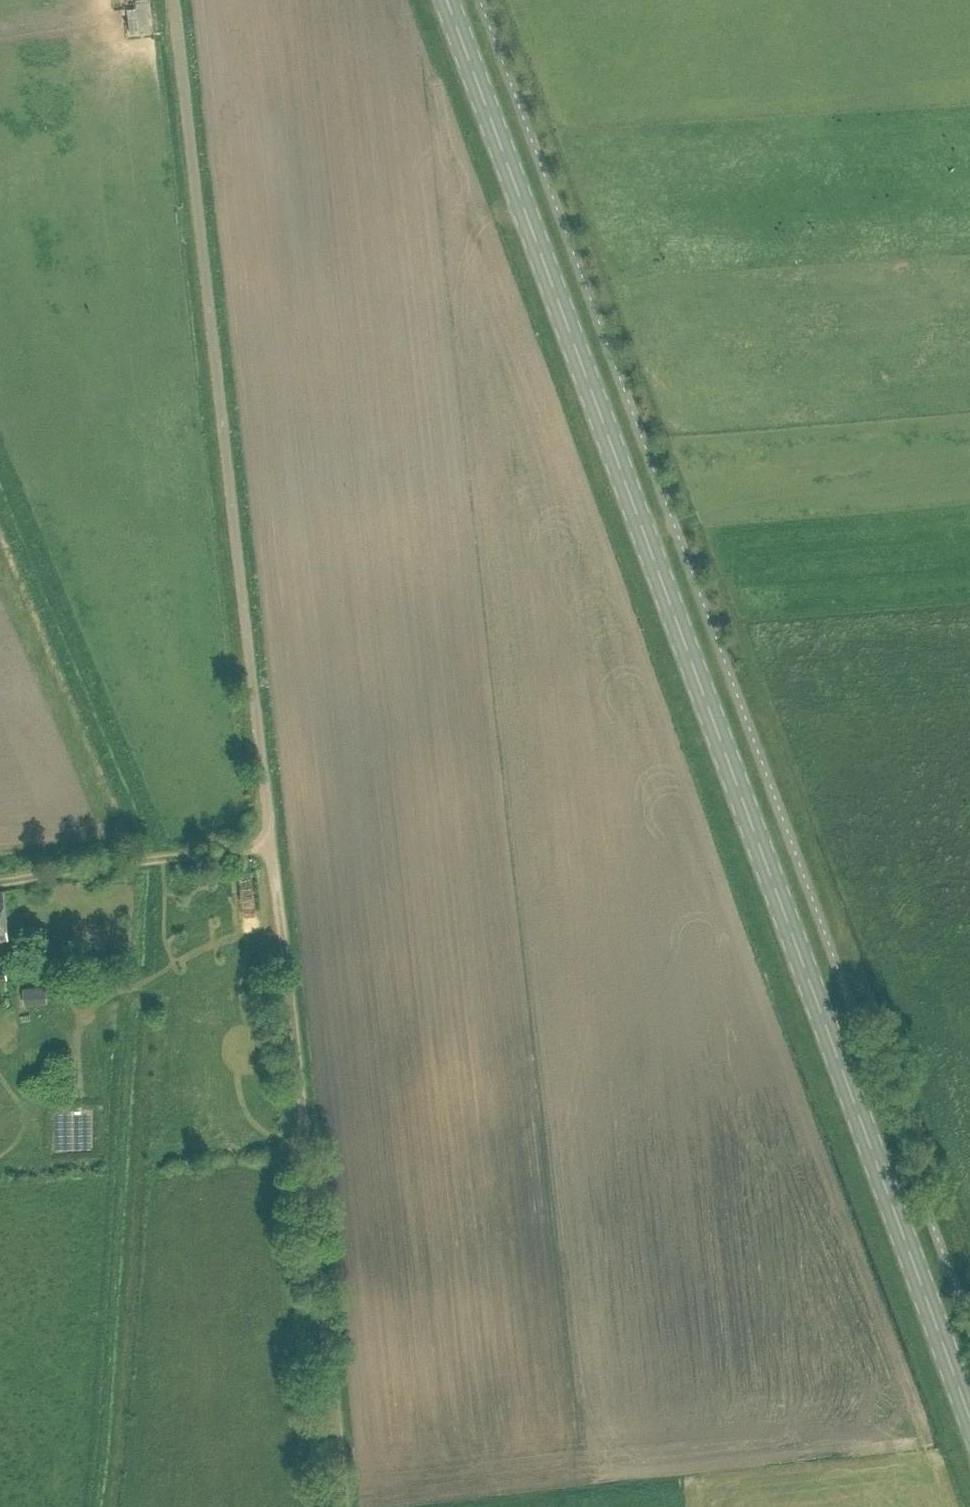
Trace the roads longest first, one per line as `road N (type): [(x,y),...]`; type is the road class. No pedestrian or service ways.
road 1 (secondary): [(444,0),(561,344),(969,1416)]
road 2 (unclassified): [(271,844),(173,0)]
road 3 (track): [(271,844),(344,1506)]

